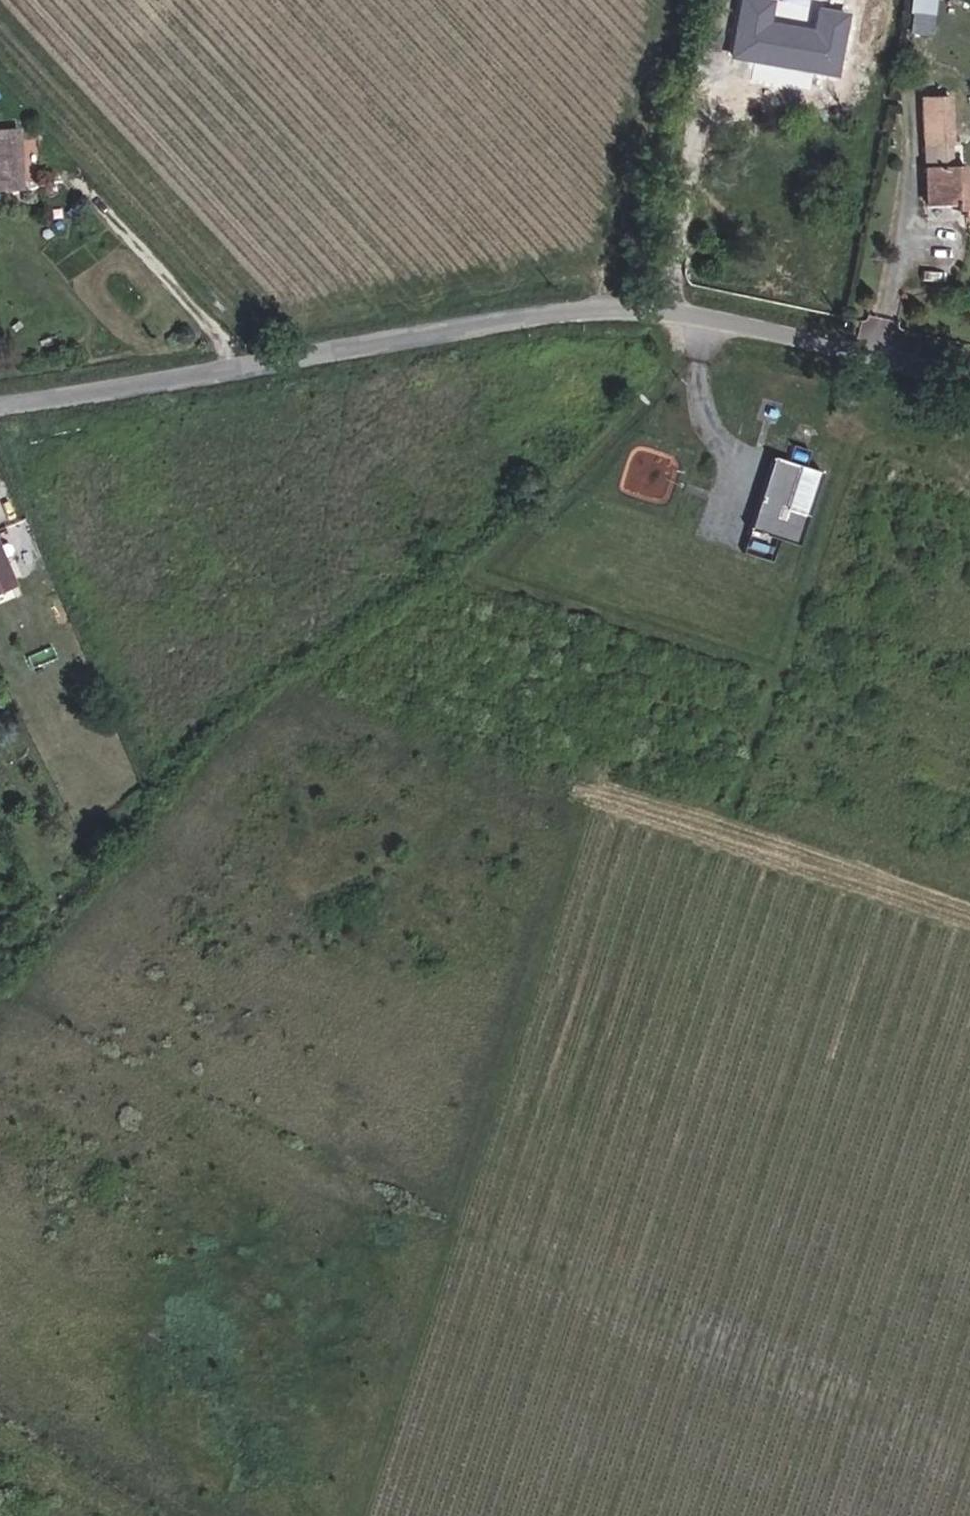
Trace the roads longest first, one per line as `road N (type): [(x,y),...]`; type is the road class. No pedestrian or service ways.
road 1 (unclassified): [(969,370),(694,309),(583,312),(0,407)]

